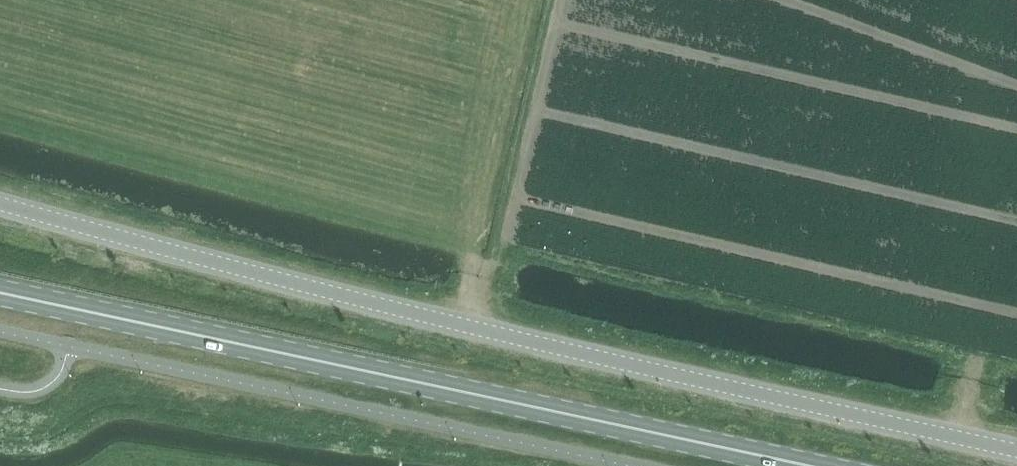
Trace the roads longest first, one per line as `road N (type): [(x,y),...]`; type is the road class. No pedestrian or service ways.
road 1 (unclassified): [(0,204),(473,327),(1016,451)]
road 2 (primary): [(813,465),(0,293)]

